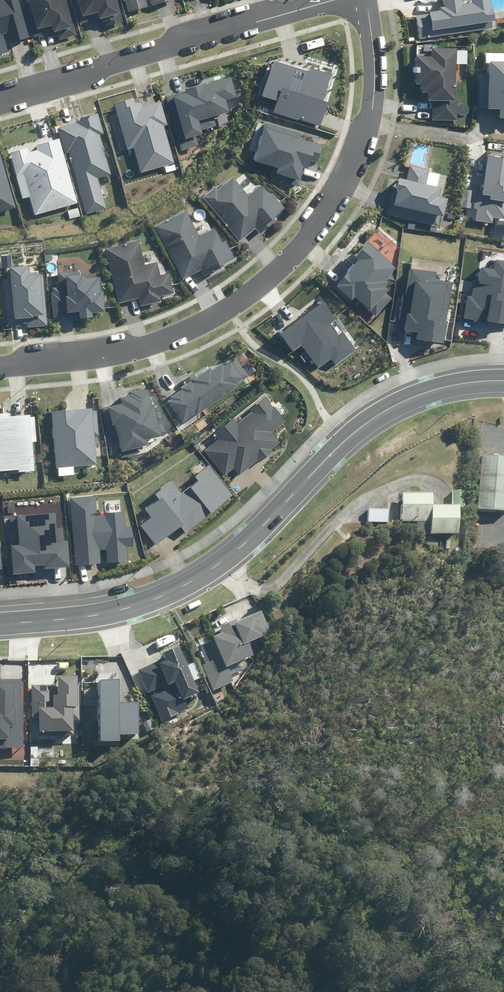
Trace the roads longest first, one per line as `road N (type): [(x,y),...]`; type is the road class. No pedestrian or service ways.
road 1 (residential): [(0,362),(155,341),(223,314),(308,239),(349,183),(366,138),(375,82),(370,0)]
road 2 (secondary): [(0,621),(133,606),(184,583),(220,562),(396,399),(441,383),(503,376)]
road 3 (residential): [(335,0),(0,91)]

